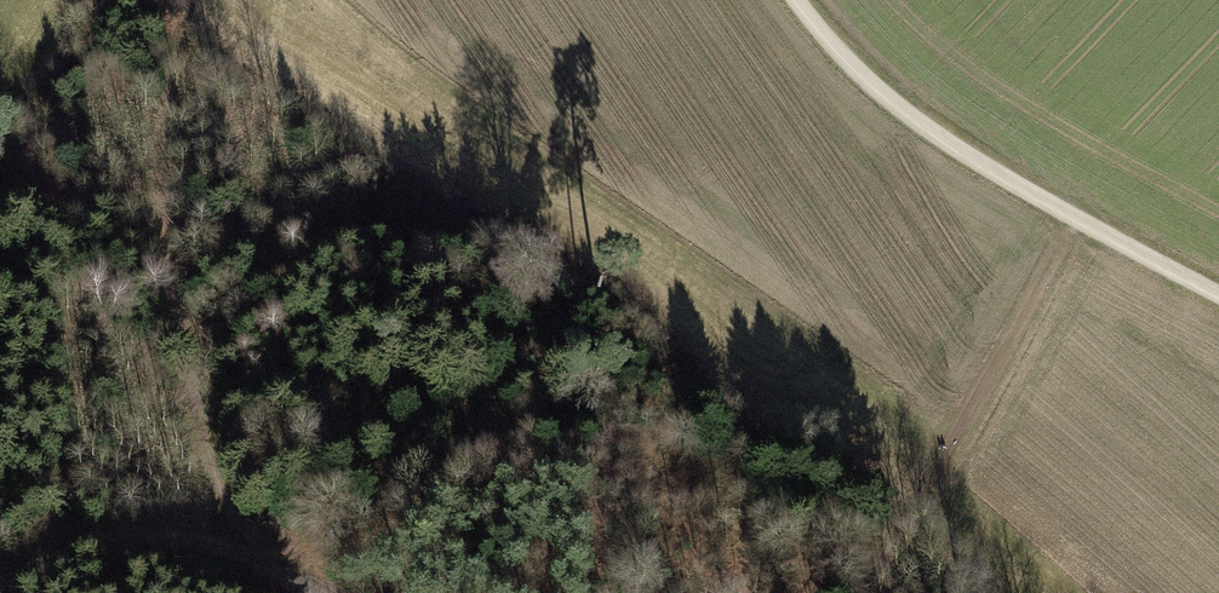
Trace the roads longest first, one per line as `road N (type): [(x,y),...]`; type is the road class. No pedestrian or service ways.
road 1 (track): [(242,551),(186,369),(167,189),(172,96),(197,0)]
road 2 (track): [(796,0),(827,44),(887,98),(975,163),(1218,295)]
road 3 (track): [(867,592),(1075,218)]
road 4 (track): [(0,584),(108,536),(166,532),(242,551),(315,592)]

